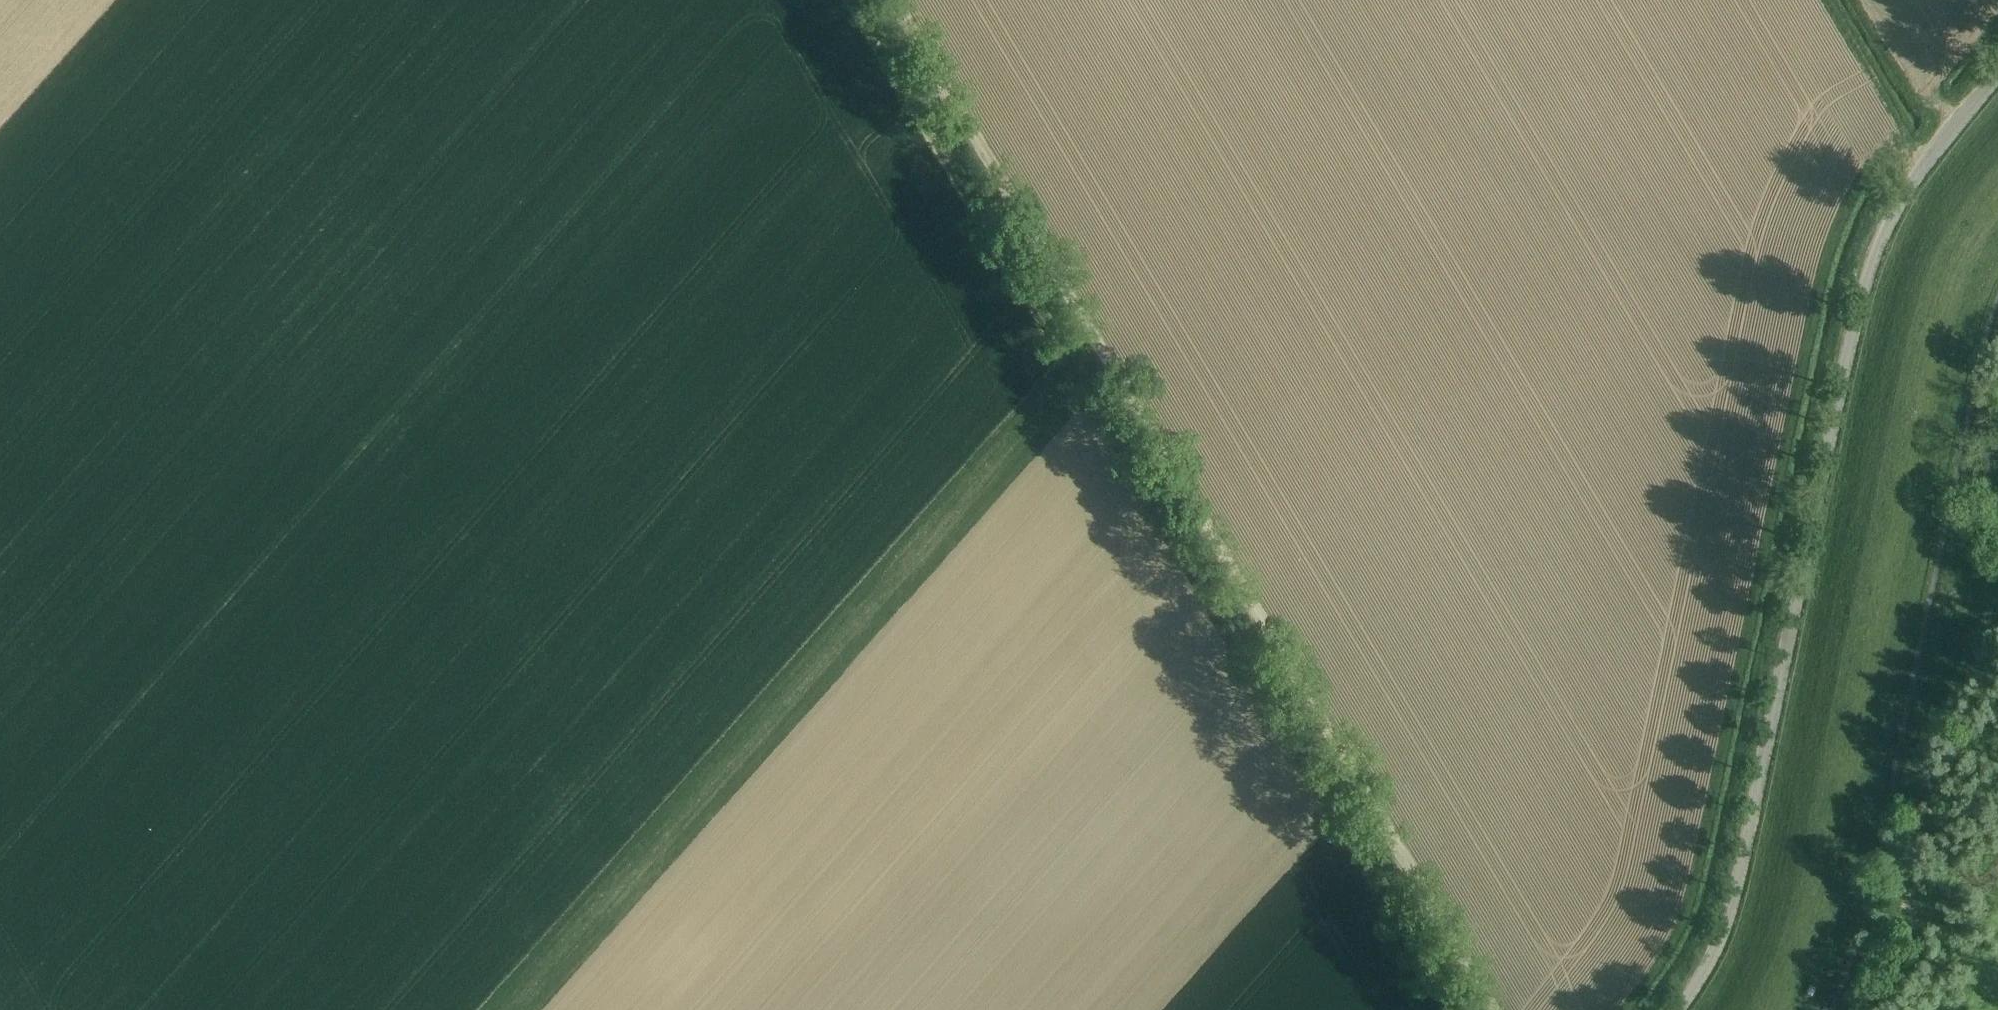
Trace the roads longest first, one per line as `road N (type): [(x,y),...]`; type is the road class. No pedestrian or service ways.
road 1 (track): [(1490,1009),(896,0)]
road 2 (unclassified): [(1678,1009),(1729,920),(1860,300),(1894,210),(1929,154),(1997,77)]

